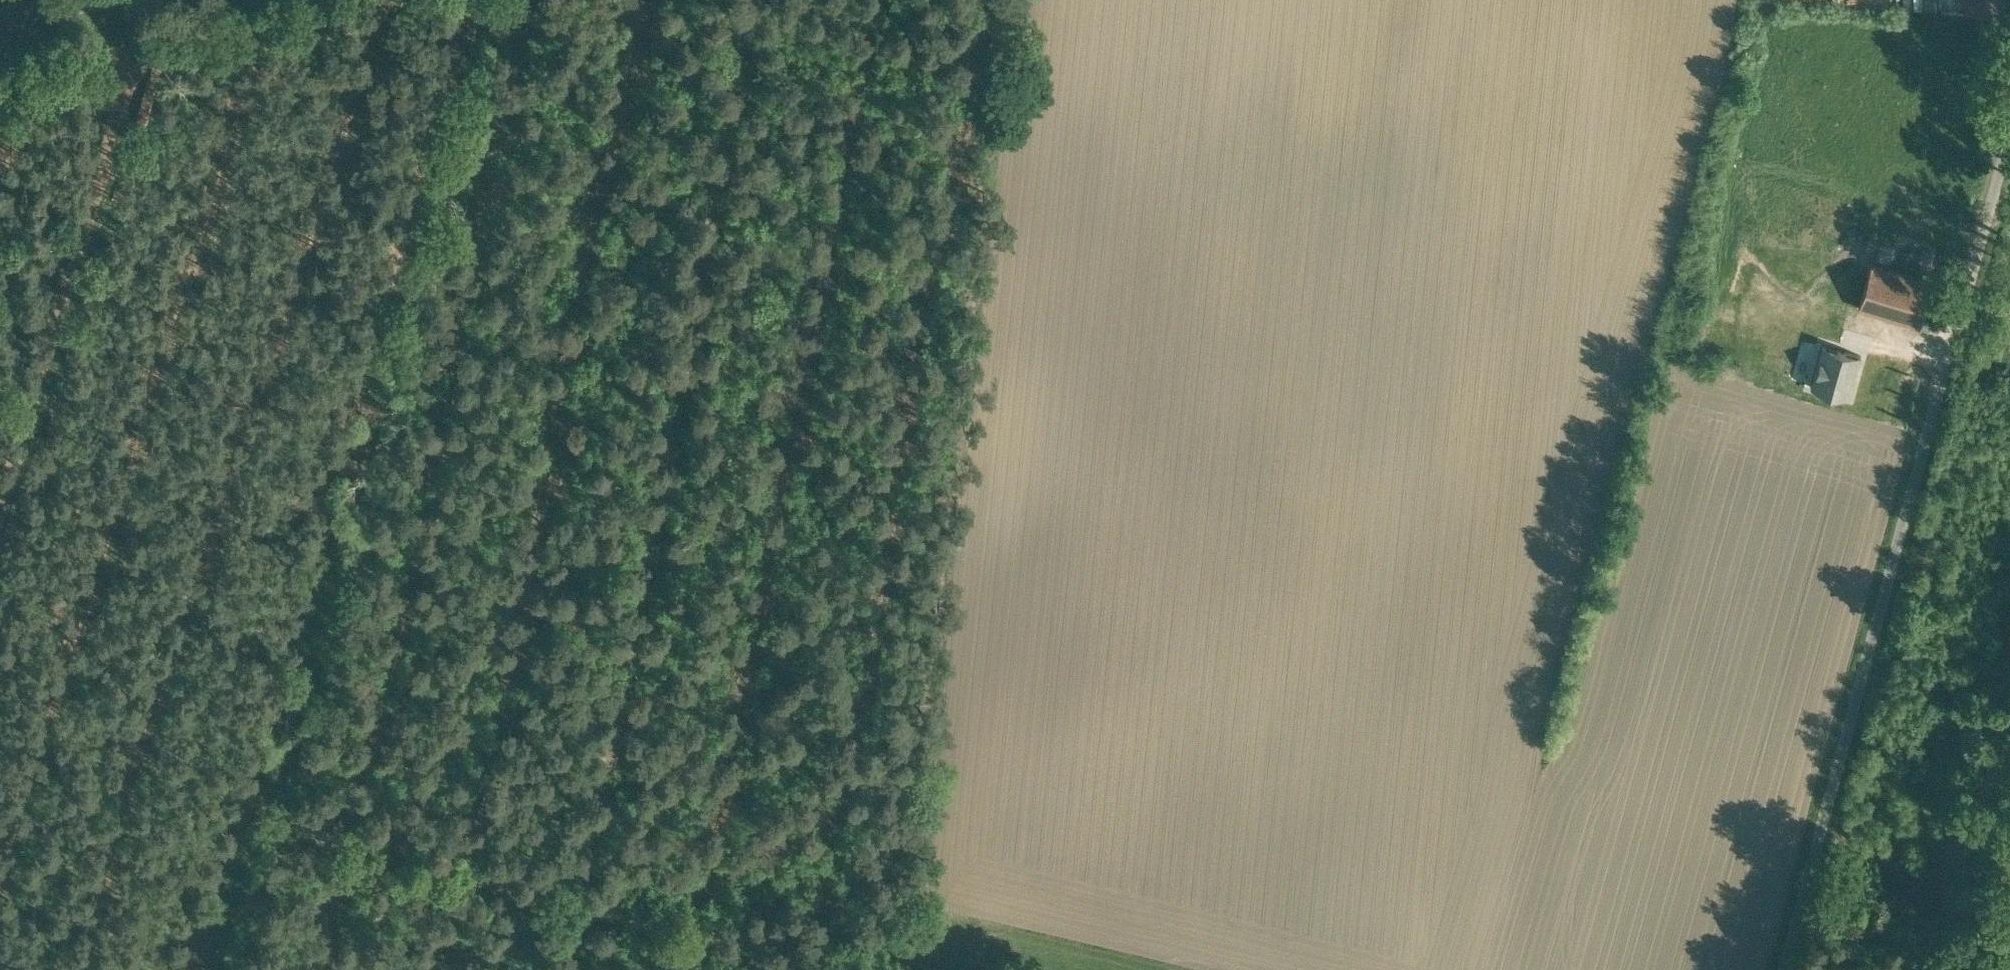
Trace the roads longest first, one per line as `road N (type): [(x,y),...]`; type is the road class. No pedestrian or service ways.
road 1 (track): [(567,969),(751,0)]
road 2 (unclassified): [(1782,969),(2009,144)]
road 3 (track): [(886,969),(581,899),(294,803),(264,803),(212,969)]
road 4 (track): [(0,555),(167,0)]

